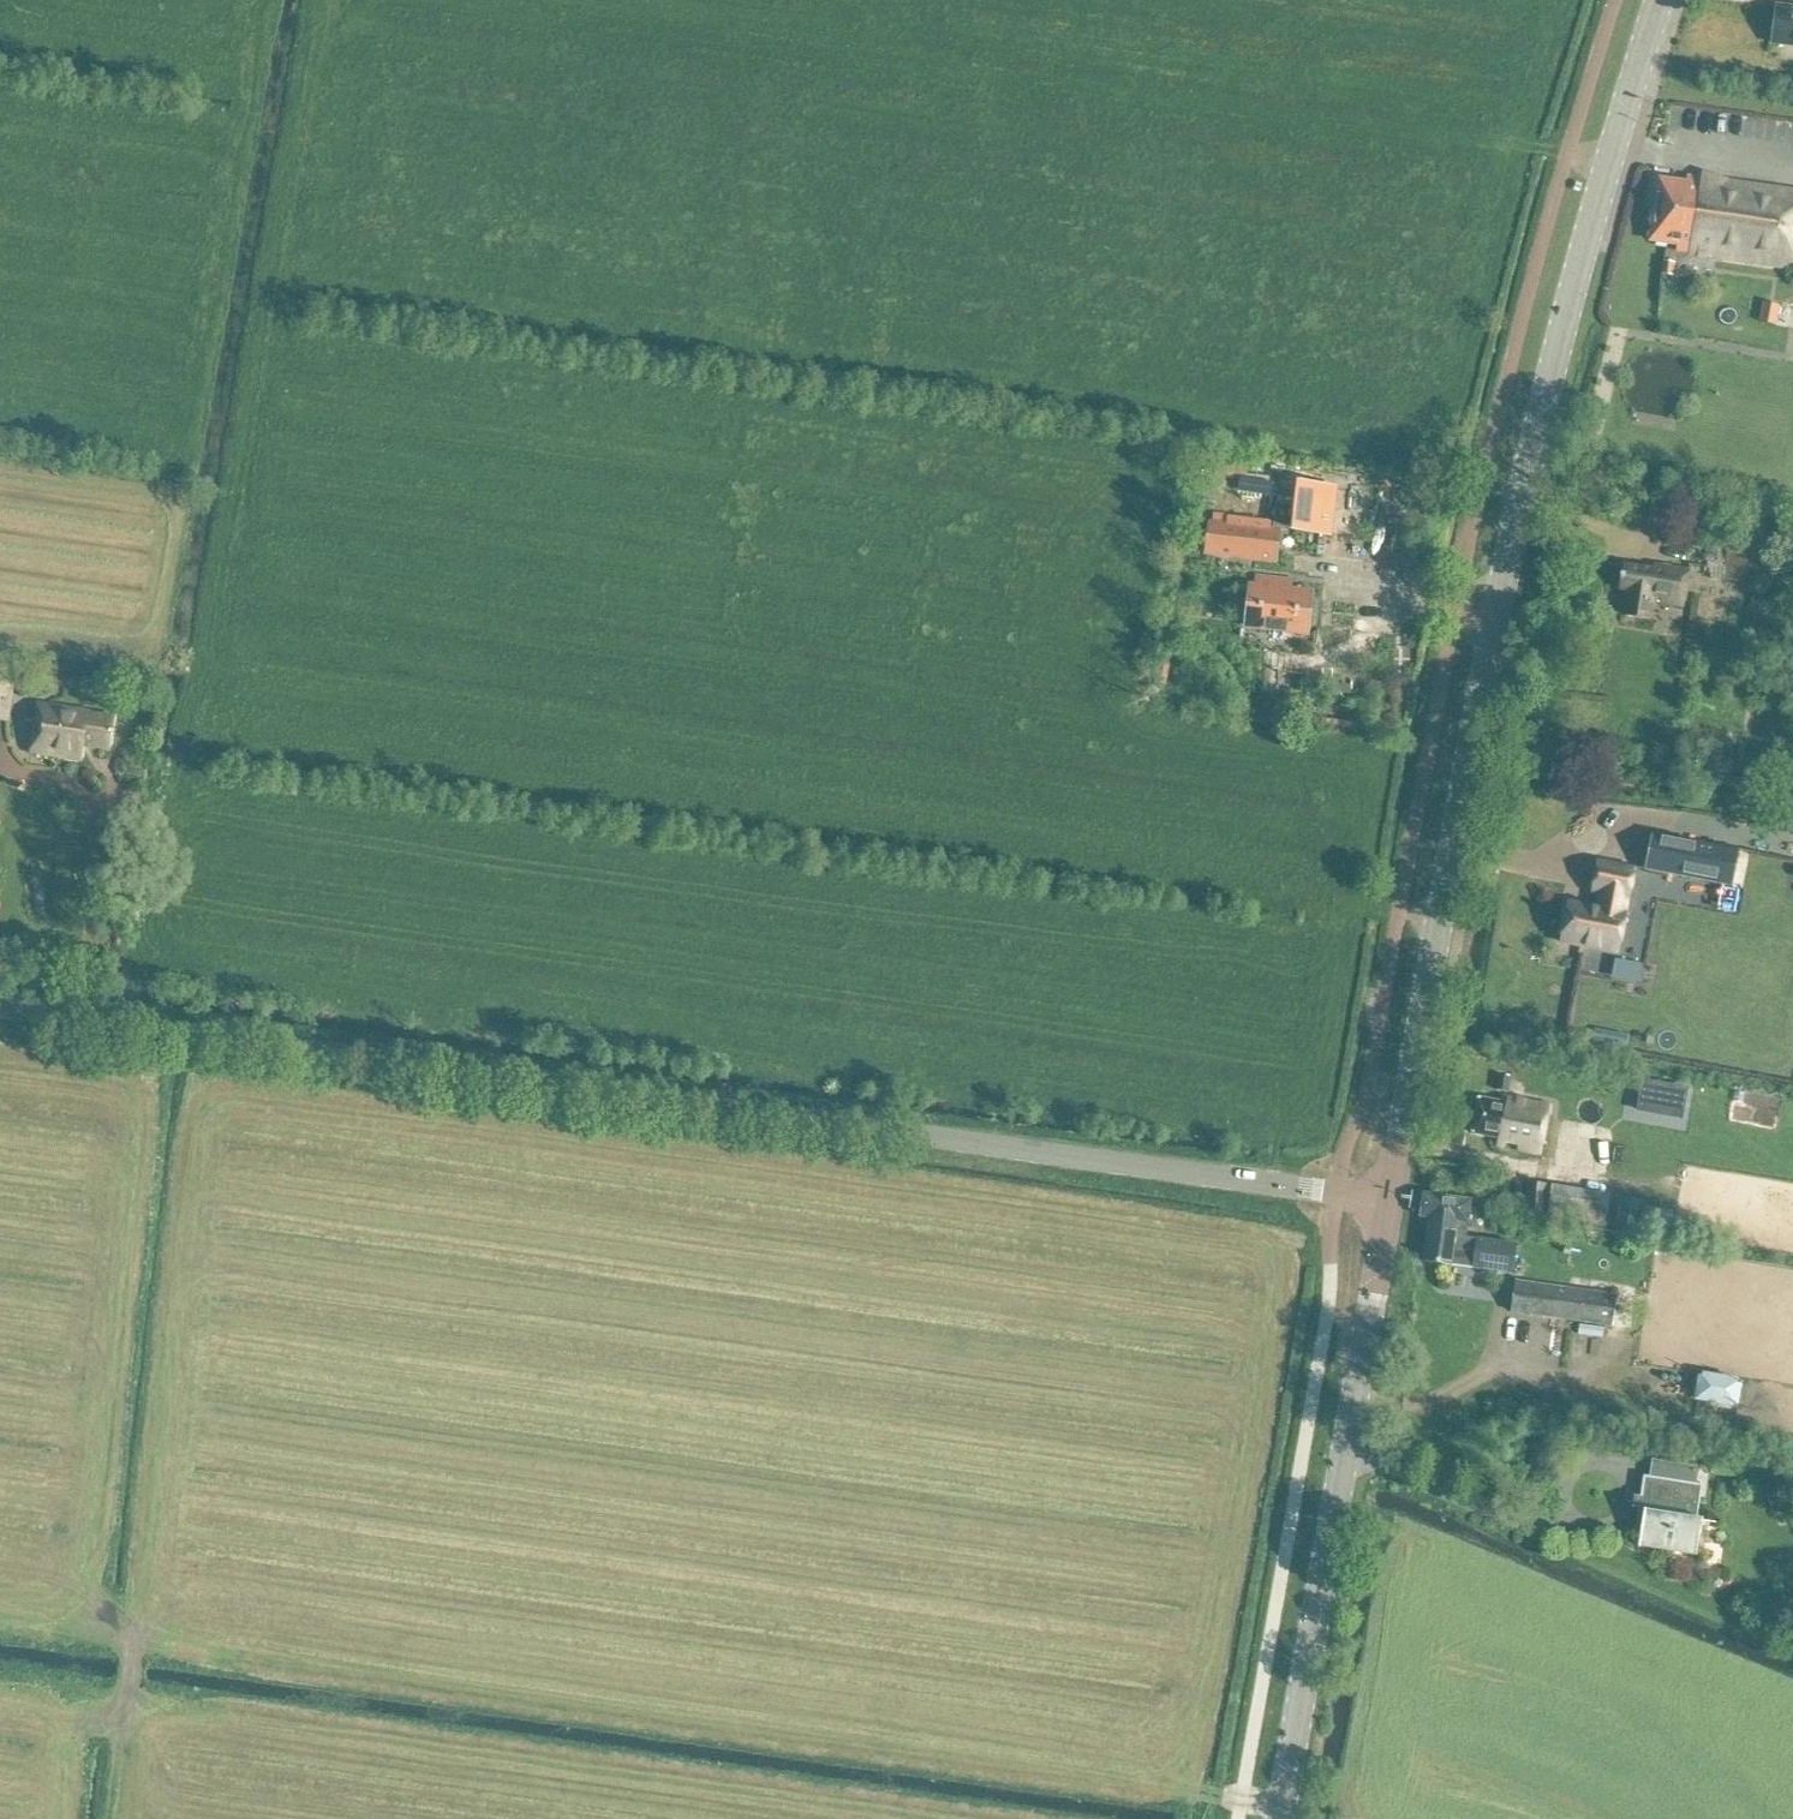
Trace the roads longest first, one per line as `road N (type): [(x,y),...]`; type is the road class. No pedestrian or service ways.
road 1 (tertiary): [(0,1009),(1391,1209)]
road 2 (tertiary): [(1391,1209),(1524,497),(1664,0)]
road 3 (tertiary): [(1287,1818),(1391,1209)]

